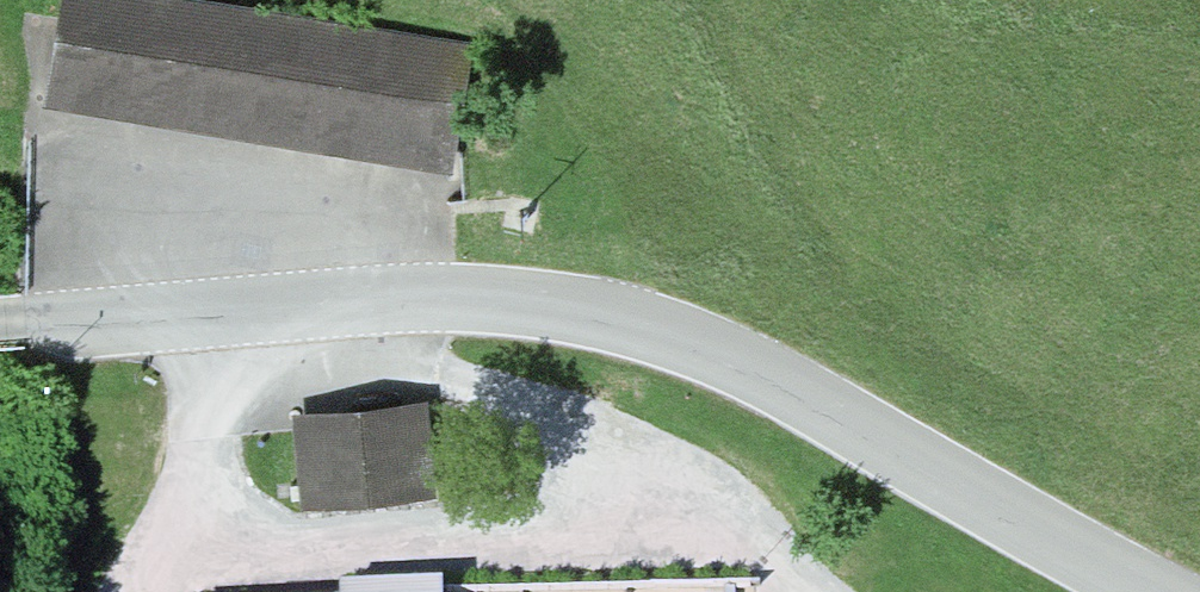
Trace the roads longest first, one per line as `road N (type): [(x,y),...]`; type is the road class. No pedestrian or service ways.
road 1 (unclassified): [(0,325),(454,295),(589,309),(712,348),(1152,591)]
road 2 (track): [(814,591),(737,509),(687,472),(559,415),(257,307)]
road 3 (track): [(170,557),(737,509)]
road 4 (track): [(225,309),(198,489),(153,591)]

